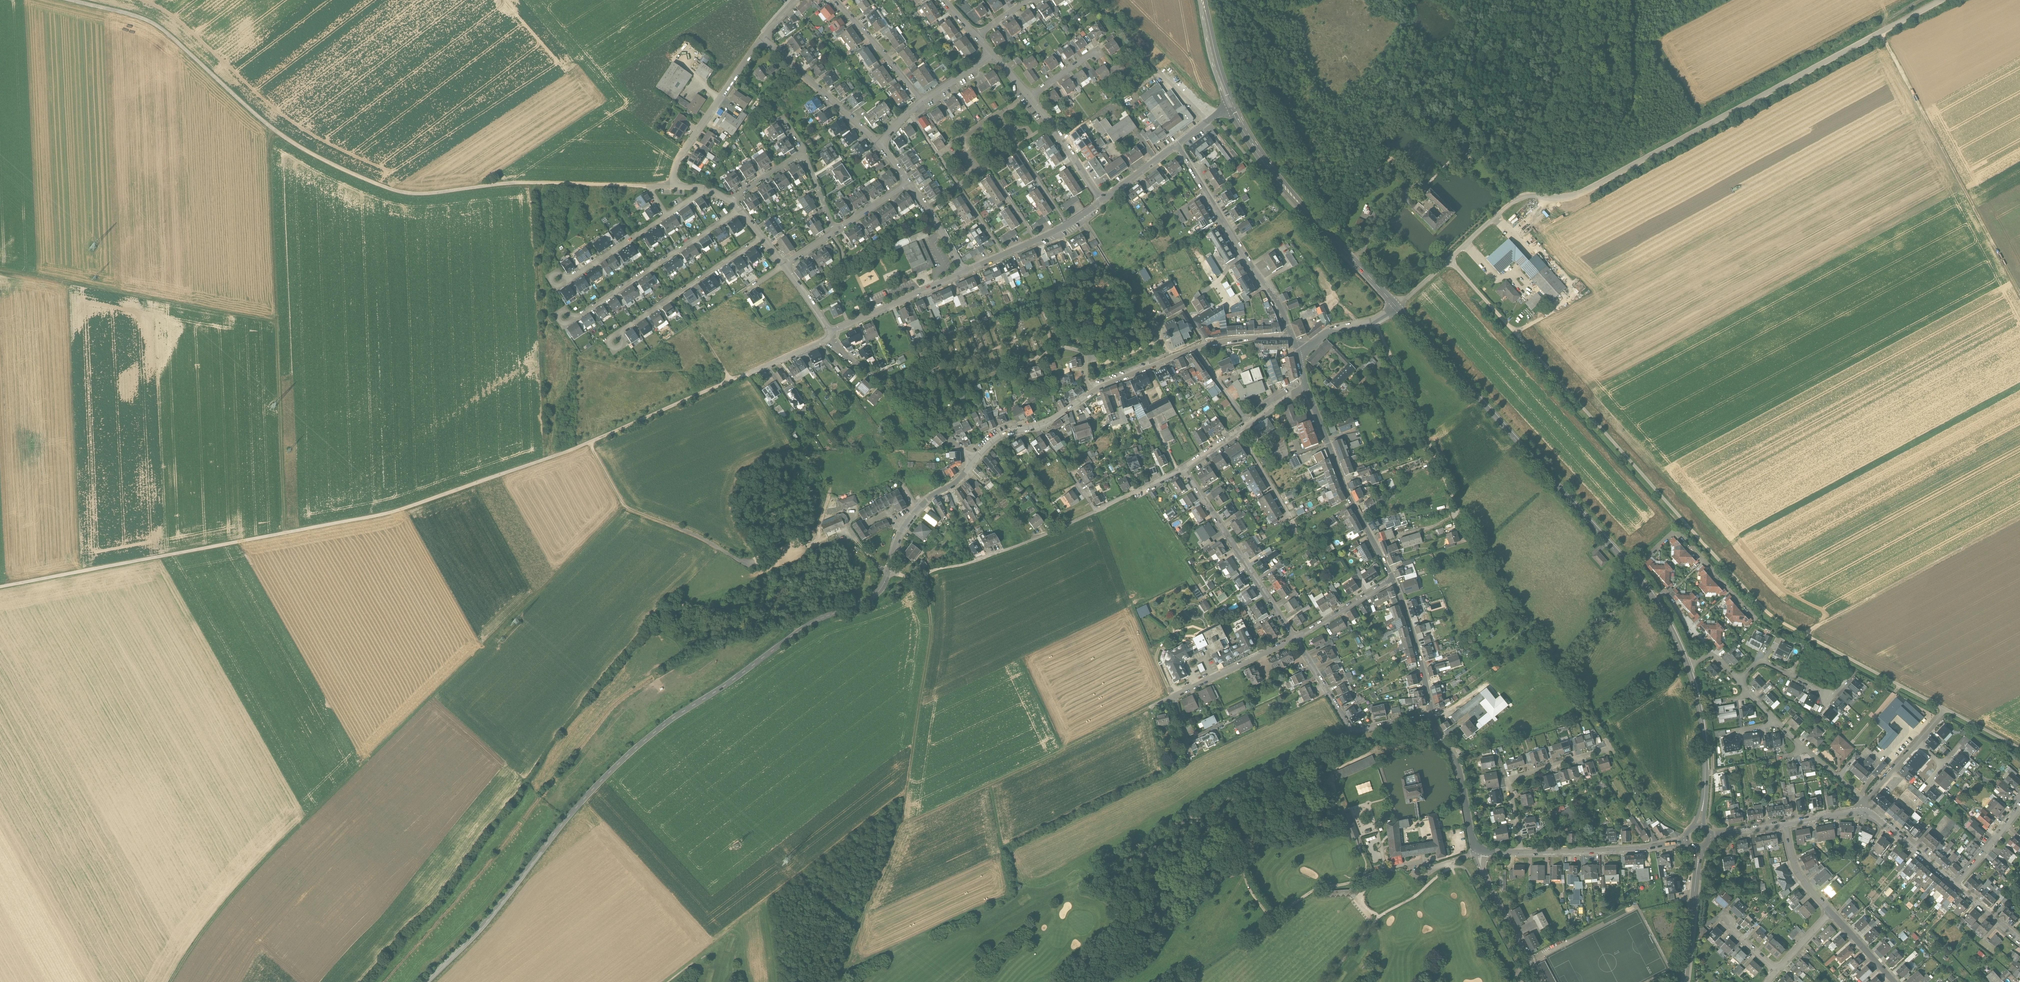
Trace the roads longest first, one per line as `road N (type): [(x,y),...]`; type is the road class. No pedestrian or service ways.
road 1 (track): [(1450,259),(1762,608),(1946,709)]
road 2 (tertiary): [(427,981),(645,741),(813,622),(875,595),(902,529)]
road 3 (track): [(624,506),(206,921),(172,981)]
road 4 (track): [(70,0),(154,21),(293,144),(399,191),(646,185)]
road 5 (track): [(0,585),(386,516),(552,458)]
road 6 (track): [(1942,0),(1586,191),(1517,199),(1450,259)]
road 7 (track): [(1150,709),(898,829),(839,981)]
road 8 (tertiary): [(1635,572),(1398,307)]
road 9 (track): [(1879,34),(2019,298)]
road 10 (tertiary): [(1398,307),(1279,180),(1231,105)]
road 11 (track): [(913,578),(926,599),(931,631),(895,832)]
road 12 (tertiary): [(974,459),(1002,435),(1040,426),(1099,389),(1194,348)]
road 13 (residential): [(1375,321),(1471,537)]
road 14 (residential): [(1185,469),(971,562)]
road 15 (residential): [(1178,144),(1293,338)]
road 16 (residential): [(1306,384),(1344,486),(1393,580)]
road 17 (track): [(552,458),(749,374)]
road 18 (residential): [(1185,469),(1295,639)]
road 19 (residential): [(572,319),(739,211)]
road 20 (residential): [(1295,639),(1357,737),(1433,719)]
road 21 (residential): [(974,459),(842,352),(832,335)]
road 22 (residential): [(1522,853),(1510,781),(1611,747)]
road 23 (residential): [(674,185),(680,157),(763,37)]
road 24 (residential): [(617,334),(762,238)]
road 25 (track): [(1324,981),(1375,921),(1449,865)]
road 26 (residential): [(1635,572),(1680,536),(1756,618)]
road 27 (residential): [(1687,840),(1522,853)]
road 28 (residential): [(1295,639),(1150,709)]
road 29 (residential): [(763,37),(880,145)]
road 30 (track): [(971,562),(920,579),(897,574),(861,546),(849,529),(852,514)]
road 31 (residential): [(1475,850),(1540,981)]
road 32 (track): [(624,506),(758,563)]
road 33 (residential): [(963,273),(832,335)]
road 34 (residential): [(1393,580),(1433,719)]
road 35 (residential): [(1433,719),(1457,763),(1475,850)]
road 36 (residential): [(834,0),(923,102)]
road 37 (residential): [(1102,200),(1029,96)]
road 38 (residential): [(1857,811),(1956,885)]
road 39 (residential): [(565,282),(667,215)]

